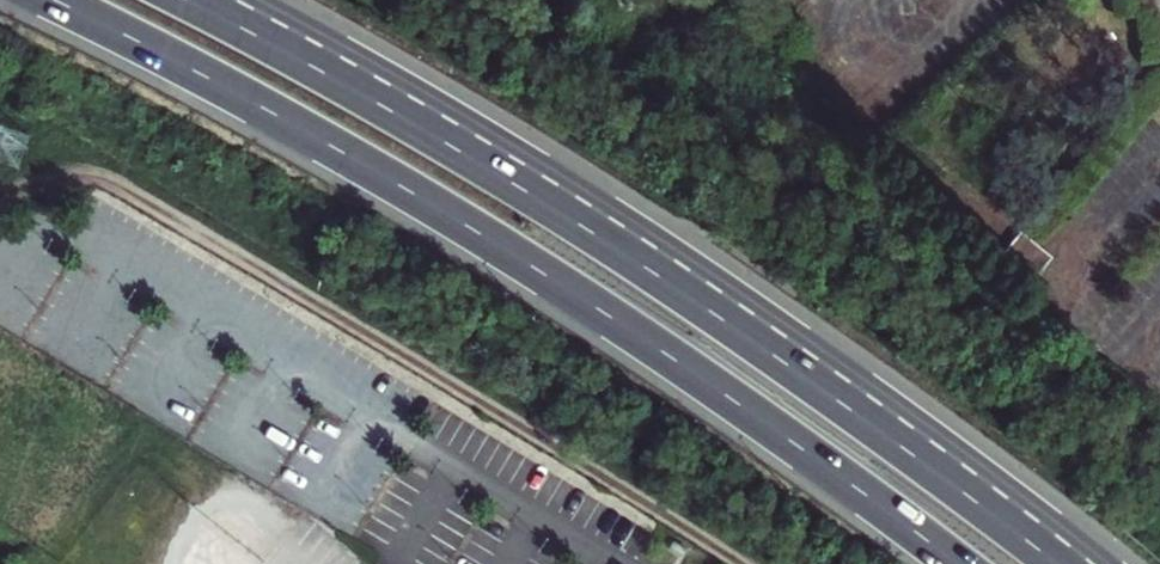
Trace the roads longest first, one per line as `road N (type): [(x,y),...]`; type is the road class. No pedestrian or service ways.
road 1 (trunk): [(54,0),(326,142),(525,263),(958,563)]
road 2 (trunk): [(1056,563),(728,324),(463,154)]
road 3 (trunk): [(463,154),(188,0)]
road 4 (motorway): [(463,154),(247,0)]

